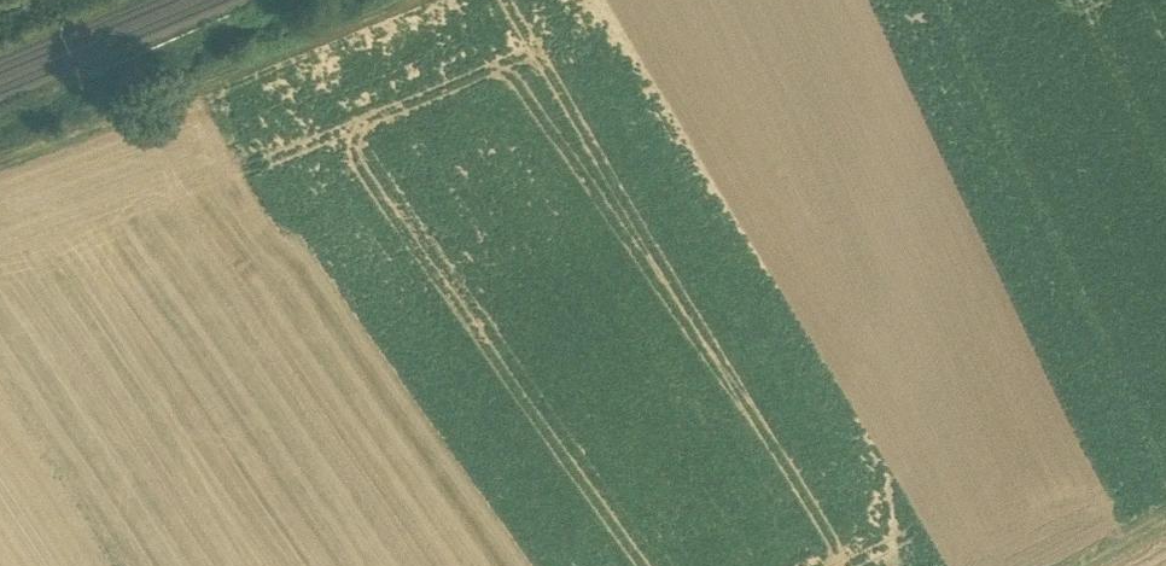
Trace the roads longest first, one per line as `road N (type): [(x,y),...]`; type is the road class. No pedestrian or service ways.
road 1 (track): [(0,161),(426,0)]

